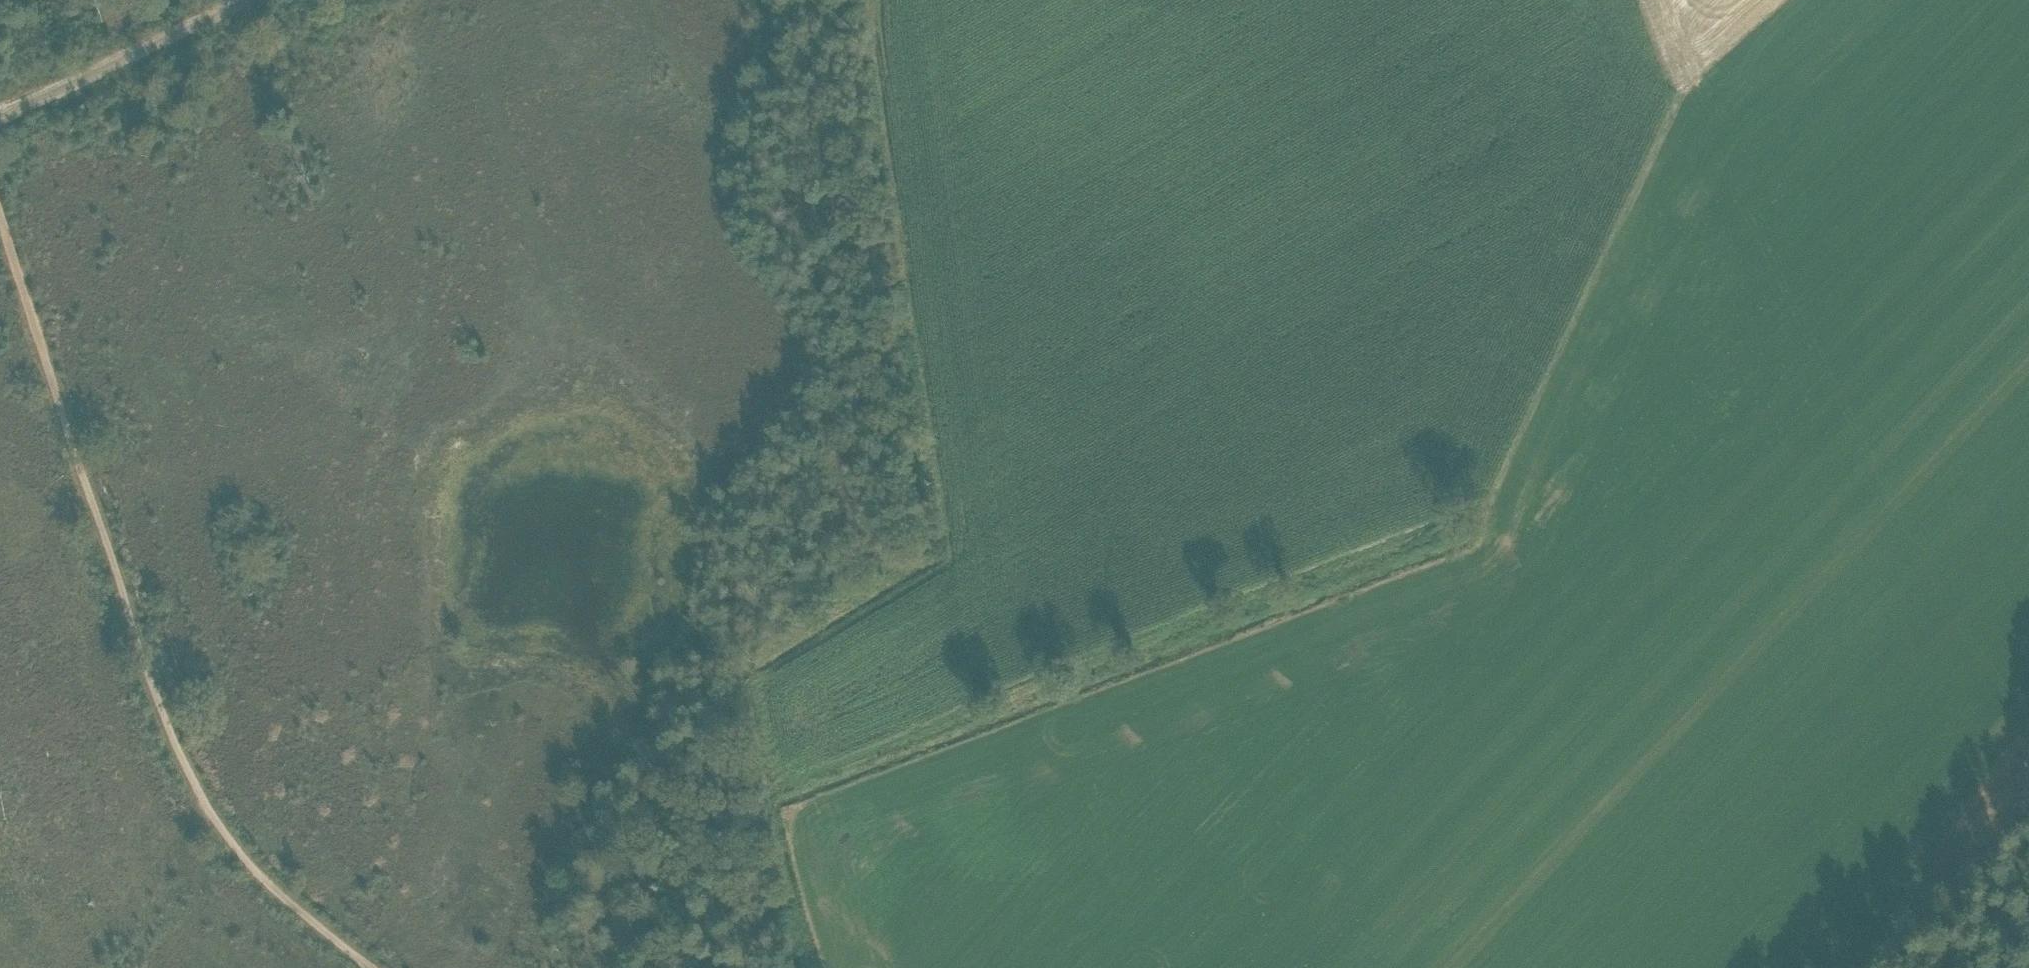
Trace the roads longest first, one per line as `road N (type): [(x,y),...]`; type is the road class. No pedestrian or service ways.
road 1 (track): [(367,967),(266,887),(211,813),(165,718),(0,210)]
road 2 (track): [(0,118),(240,0)]

